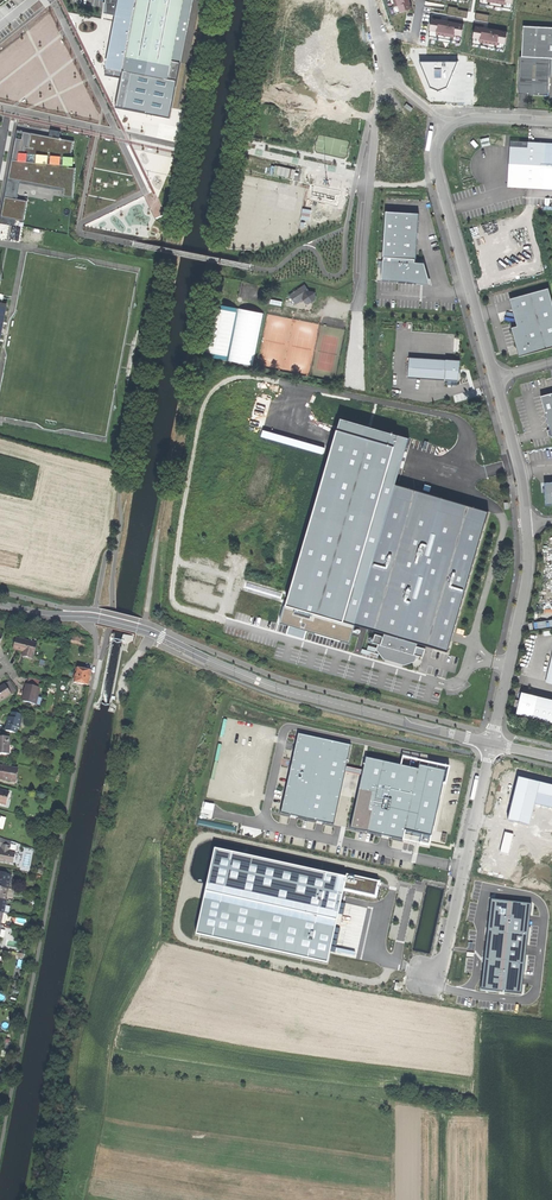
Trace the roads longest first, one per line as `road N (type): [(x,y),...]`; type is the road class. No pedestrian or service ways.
road 1 (track): [(489,757),(294,715),(213,686),(159,836),(158,938),(115,1027),(84,1199)]
road 2 (track): [(393,888),(381,872),(208,836),(192,847),(177,924),(196,944),(363,980),(382,978),(392,963)]
road 3 (tertiary): [(0,605),(138,629),(282,690),(492,743)]
road 4 (unclassified): [(447,127),(436,164),(493,379)]
road 5 (unclassified): [(427,974),(444,957),(492,743)]
road 6 (unclassified): [(383,84),(358,316)]
road 7 (unclassified): [(526,524),(525,590),(492,743)]
road 8 (unclassified): [(493,379),(526,524)]

